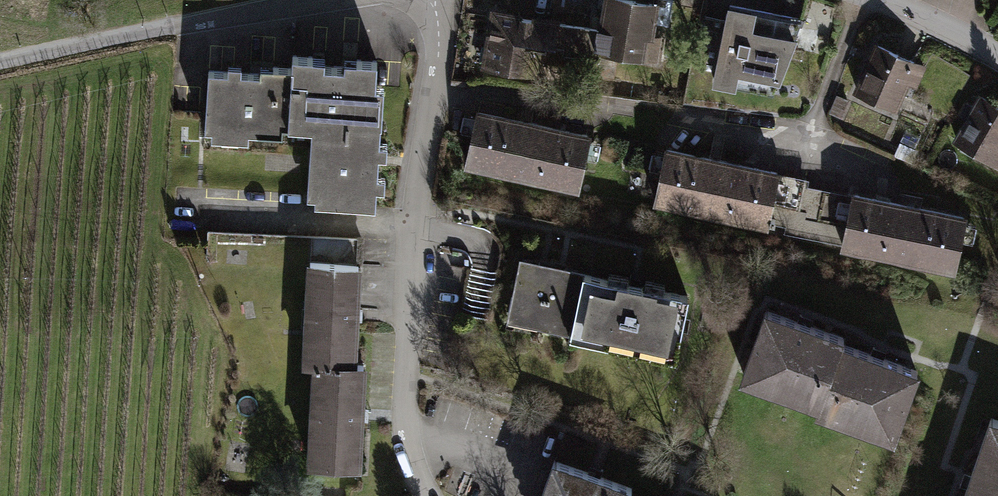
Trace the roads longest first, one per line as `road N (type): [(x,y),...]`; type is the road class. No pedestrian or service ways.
road 1 (residential): [(433,0),(438,55),(413,219),(405,407),(431,495)]
road 2 (residential): [(330,0),(0,62)]

